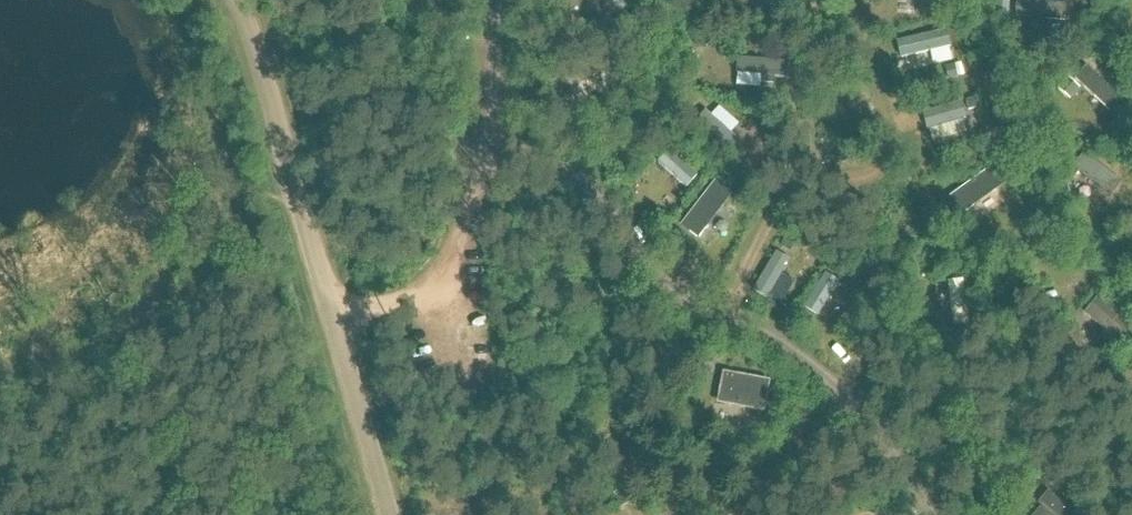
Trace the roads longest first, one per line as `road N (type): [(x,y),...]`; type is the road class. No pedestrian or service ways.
road 1 (unclassified): [(389,514),(232,0)]

